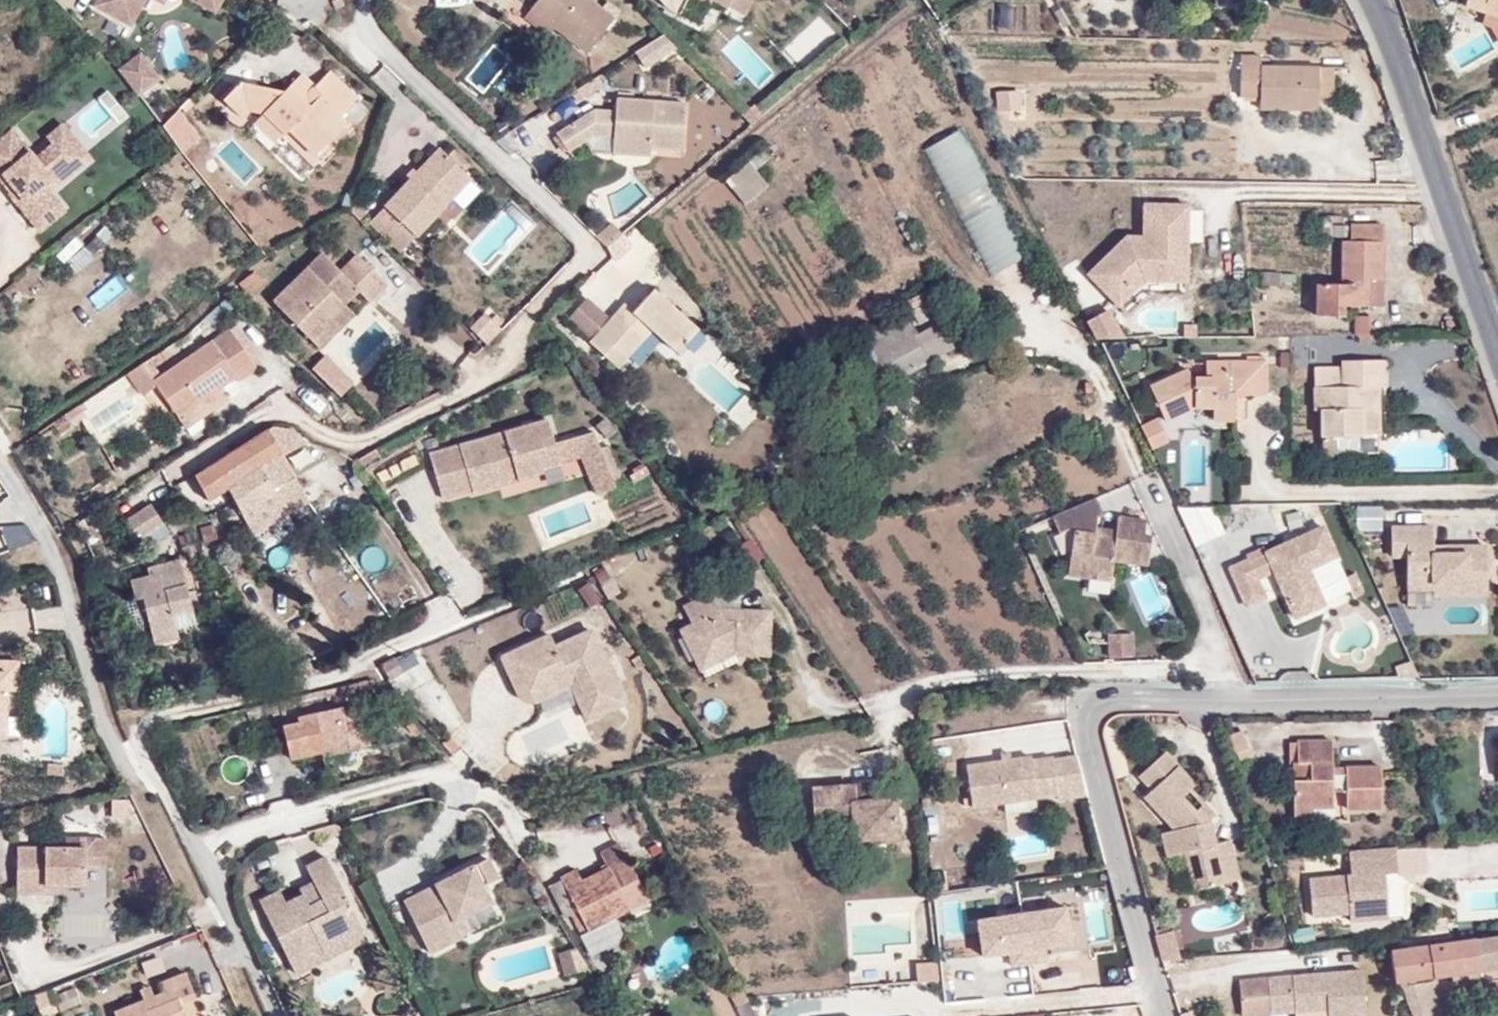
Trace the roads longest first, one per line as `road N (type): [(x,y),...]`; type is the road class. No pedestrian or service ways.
road 1 (residential): [(1232,693),(1099,372),(1035,351),(948,366)]
road 2 (residential): [(217,884),(145,763),(132,766),(112,741),(53,548),(0,462)]
road 3 (residential): [(1232,693),(1073,698),(1157,1015)]
road 4 (tertiary): [(1371,0),(1497,350)]
road 5 (residential): [(360,0),(358,16),(386,62),(595,243)]
road 6 (residential): [(217,884),(224,841),(445,778)]
road 7 (residential): [(1497,696),(1268,707),(1232,693)]
road 8 (residential): [(275,1015),(217,884)]

